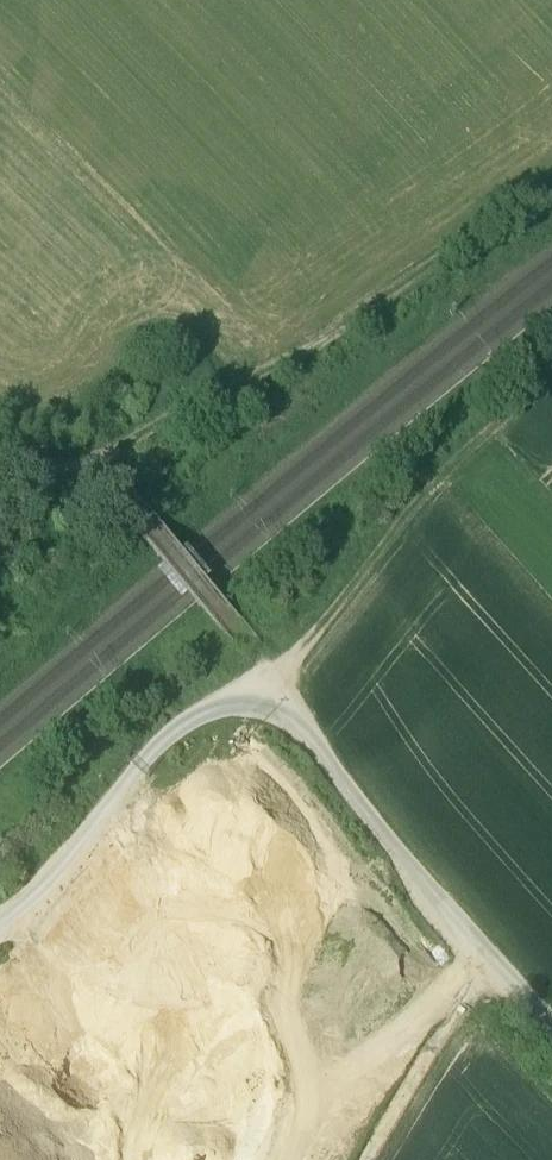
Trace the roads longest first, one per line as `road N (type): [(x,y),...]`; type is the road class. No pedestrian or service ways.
road 1 (track): [(551,206),(390,328),(295,384),(195,421),(107,497)]
road 2 (track): [(551,1028),(309,736),(227,623)]
road 3 (track): [(0,962),(79,889),(191,749),(286,696)]
road 4 (track): [(551,419),(459,498),(291,703)]
road 5 (track): [(395,1159),(504,976)]
road 6 (track): [(139,521),(118,499),(88,493),(0,503)]
road 7 (track): [(139,521),(227,623)]

